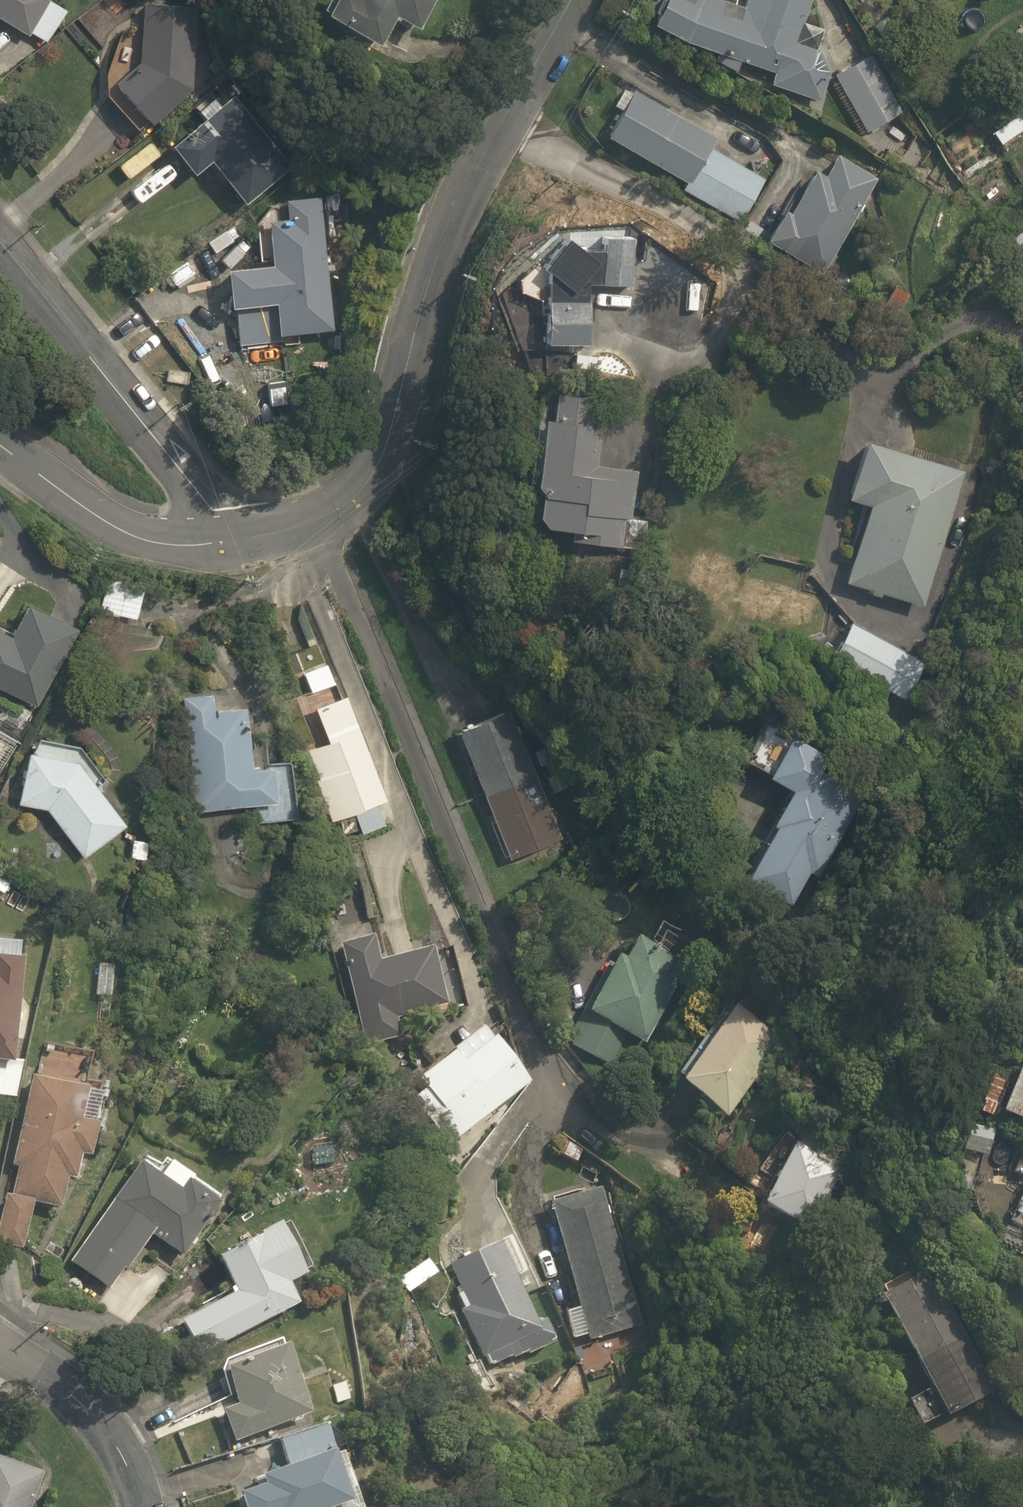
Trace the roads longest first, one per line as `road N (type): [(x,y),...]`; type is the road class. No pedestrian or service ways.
road 1 (residential): [(319,524),(561,1118)]
road 2 (residential): [(568,0),(464,183),(419,313),(377,491),(319,524)]
road 3 (residential): [(229,543),(0,243)]
road 4 (residential): [(229,543),(123,534),(0,451)]
road 5 (residential): [(153,1506),(132,1457),(87,1402),(0,1344)]

